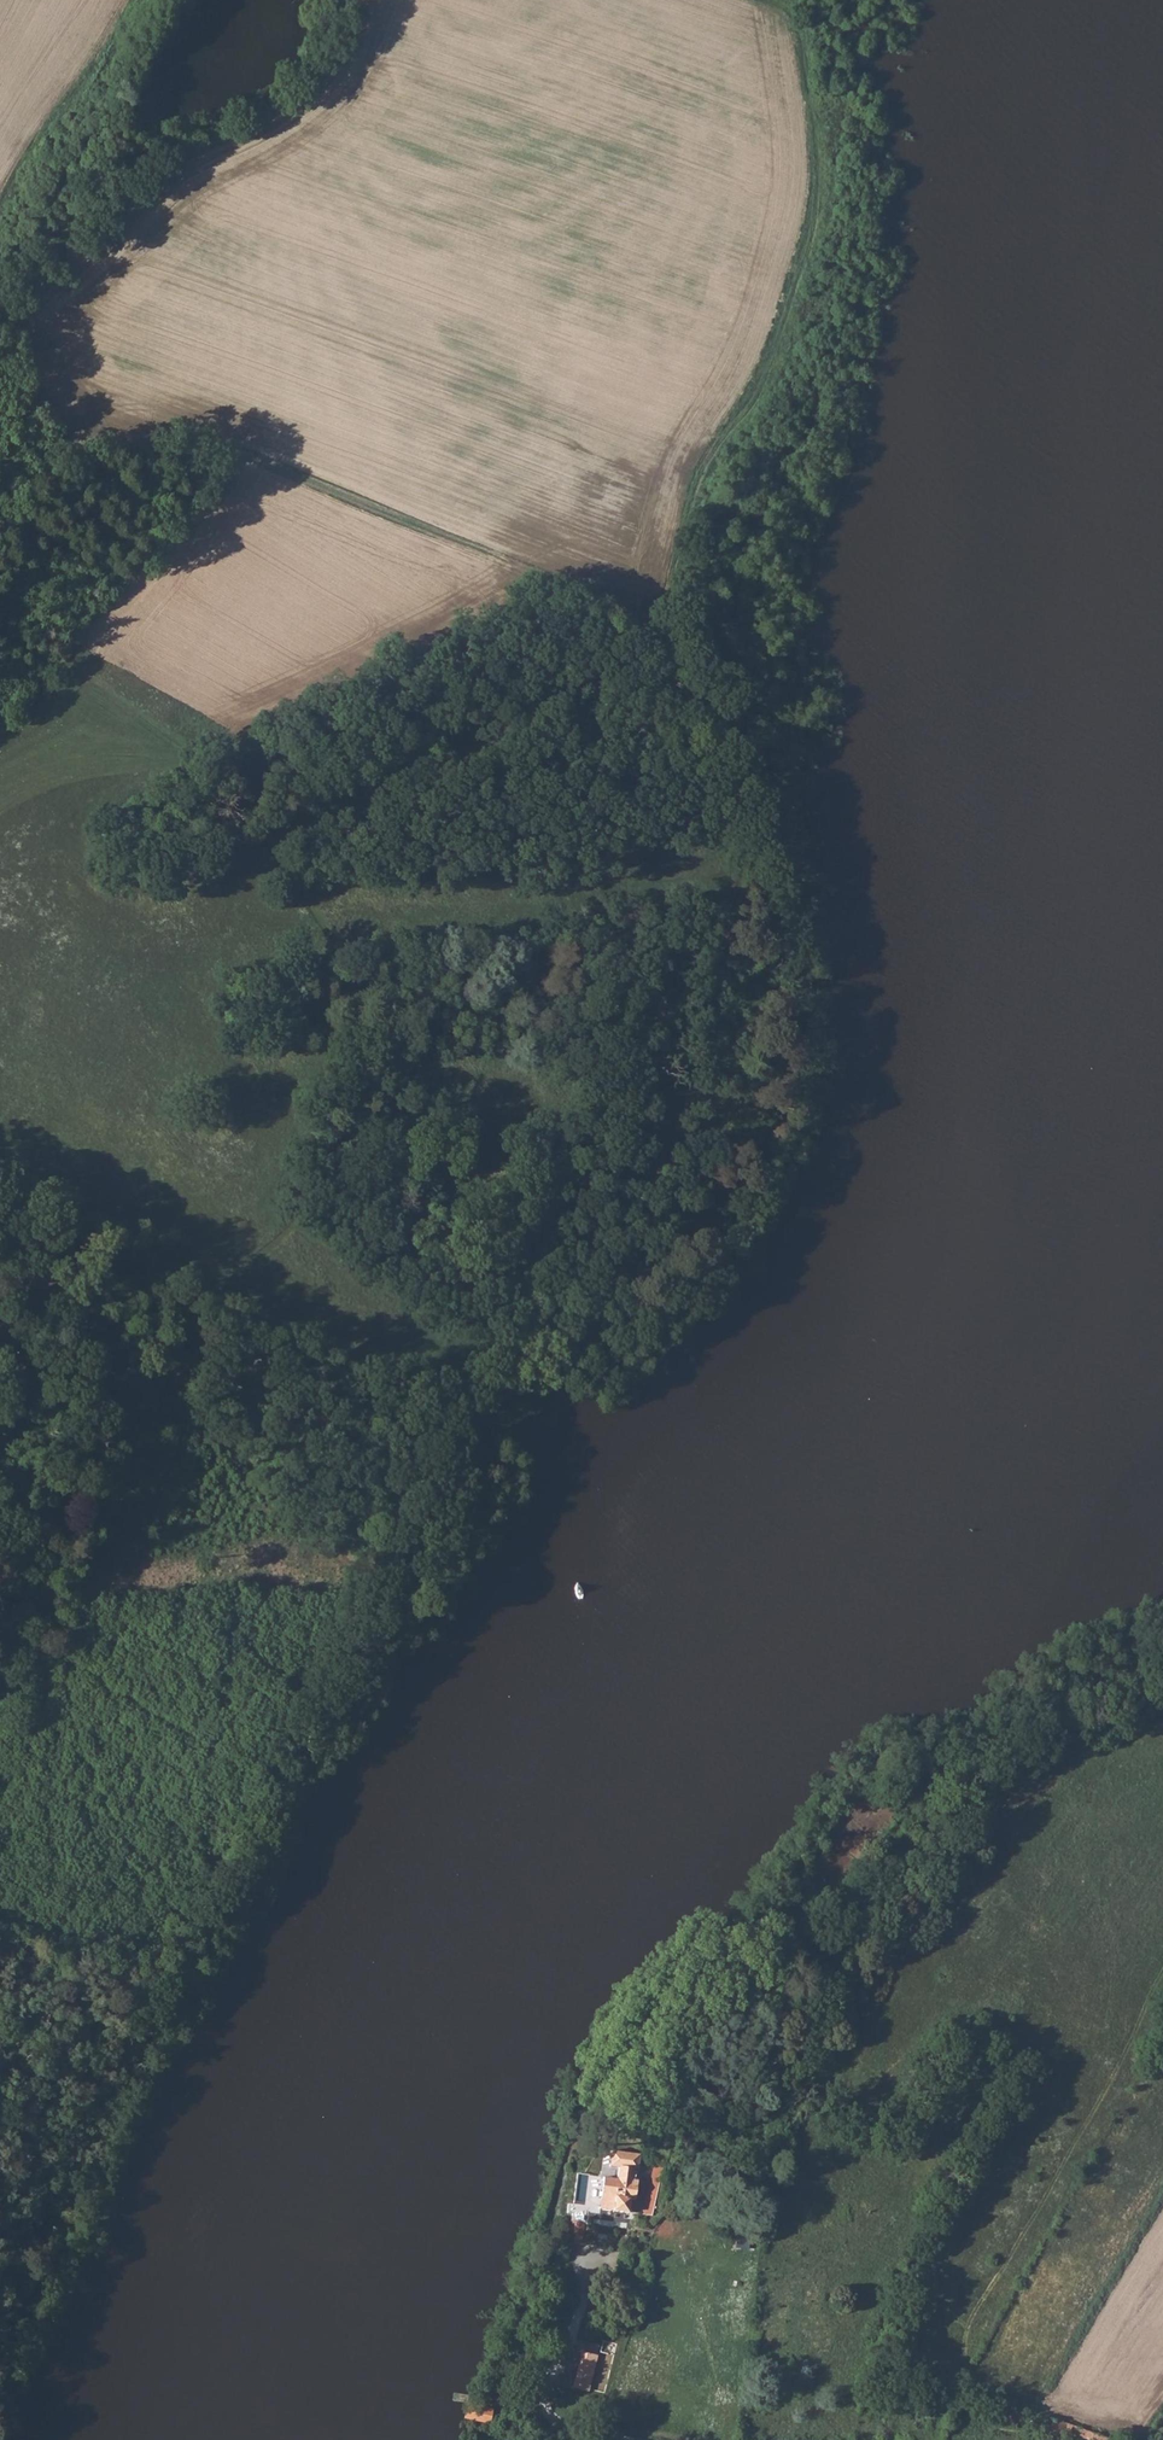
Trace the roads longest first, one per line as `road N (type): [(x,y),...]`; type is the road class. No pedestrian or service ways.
road 1 (track): [(750,0),(799,19),(807,51),(815,181),(805,247),(777,351),(705,453),(648,606)]
road 2 (track): [(0,283),(144,144)]

